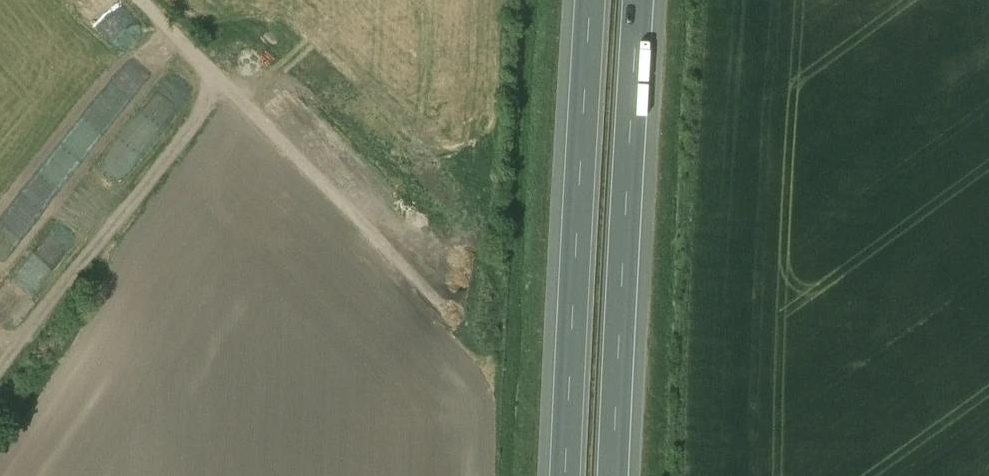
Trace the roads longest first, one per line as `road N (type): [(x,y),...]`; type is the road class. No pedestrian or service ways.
road 1 (motorway): [(615,475),(639,0)]
road 2 (motorway): [(592,0),(570,475)]
road 3 (track): [(212,70),(212,99),(193,130),(0,388)]
road 4 (track): [(322,183),(144,0)]

